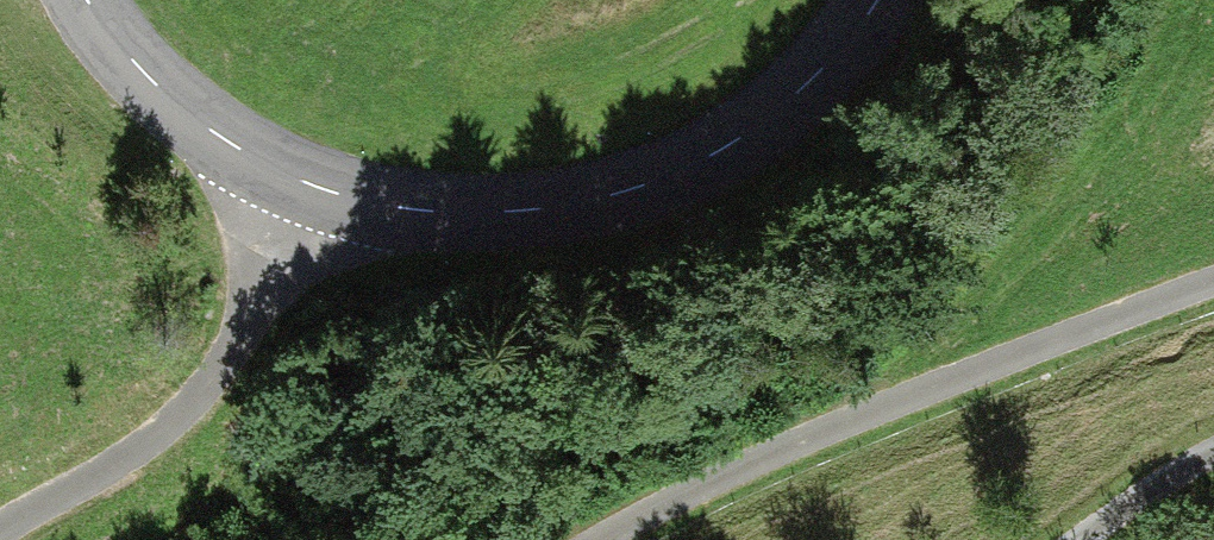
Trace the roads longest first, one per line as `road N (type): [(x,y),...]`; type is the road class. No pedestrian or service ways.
road 1 (tertiary): [(88,0),(127,53),(232,146),(346,197),(450,214),(519,215),(668,182),(736,148),(800,99),(879,0)]
road 2 (track): [(1213,282),(874,410),(603,539)]
road 3 (track): [(0,527),(135,449),(182,408),(239,331),(303,181)]
road 4 (track): [(1083,539),(1213,452)]

